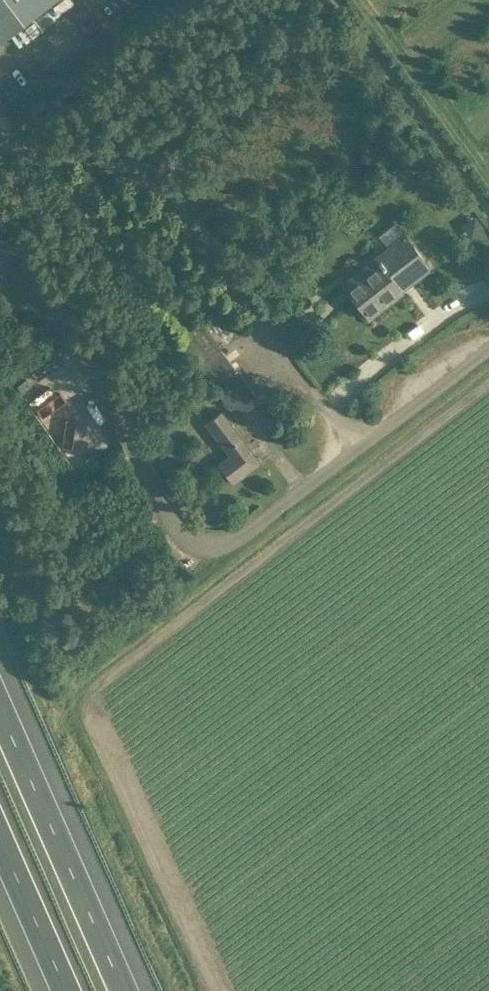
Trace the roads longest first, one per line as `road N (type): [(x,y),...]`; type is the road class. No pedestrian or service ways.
road 1 (unclassified): [(192,536),(231,542),(488,343)]
road 2 (motorway): [(124,990),(0,710)]
road 3 (motorway): [(0,838),(67,990)]

